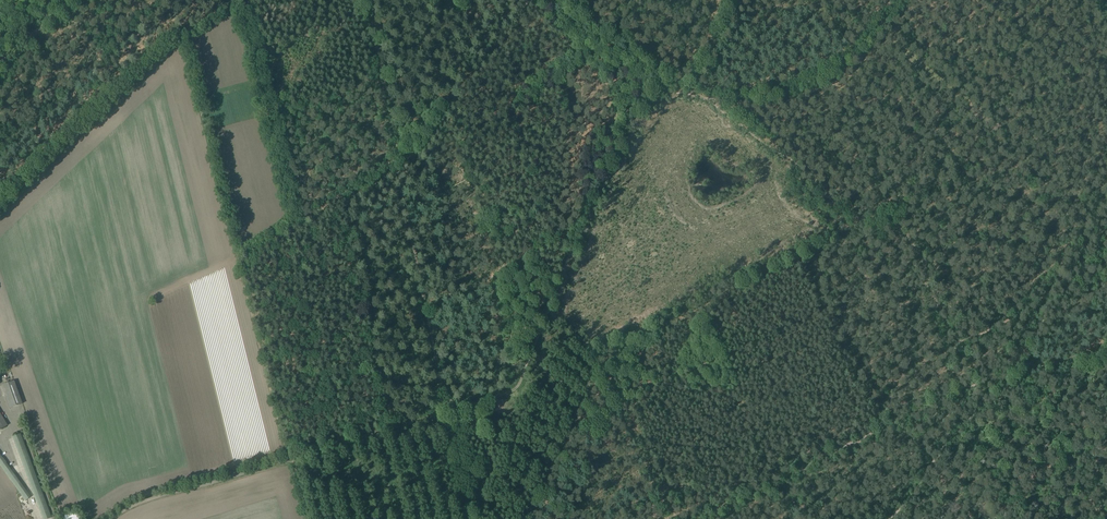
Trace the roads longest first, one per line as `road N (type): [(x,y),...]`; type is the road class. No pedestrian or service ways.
road 1 (track): [(108,518),(146,500),(506,396),(608,153),(660,90)]
road 2 (track): [(528,0),(620,68),(660,90),(703,97),(770,139),(834,194),(885,216),(955,338),(966,343),(1049,292)]
road 3 (track): [(364,0),(399,146),(445,414)]
road 4 (track): [(703,97),(813,77),(893,0)]
road 5 (track): [(891,518),(991,394),(1020,375)]
road 6 (track): [(1049,292),(1106,136)]
road 7 (track): [(1020,375),(1051,407),(1099,518)]

